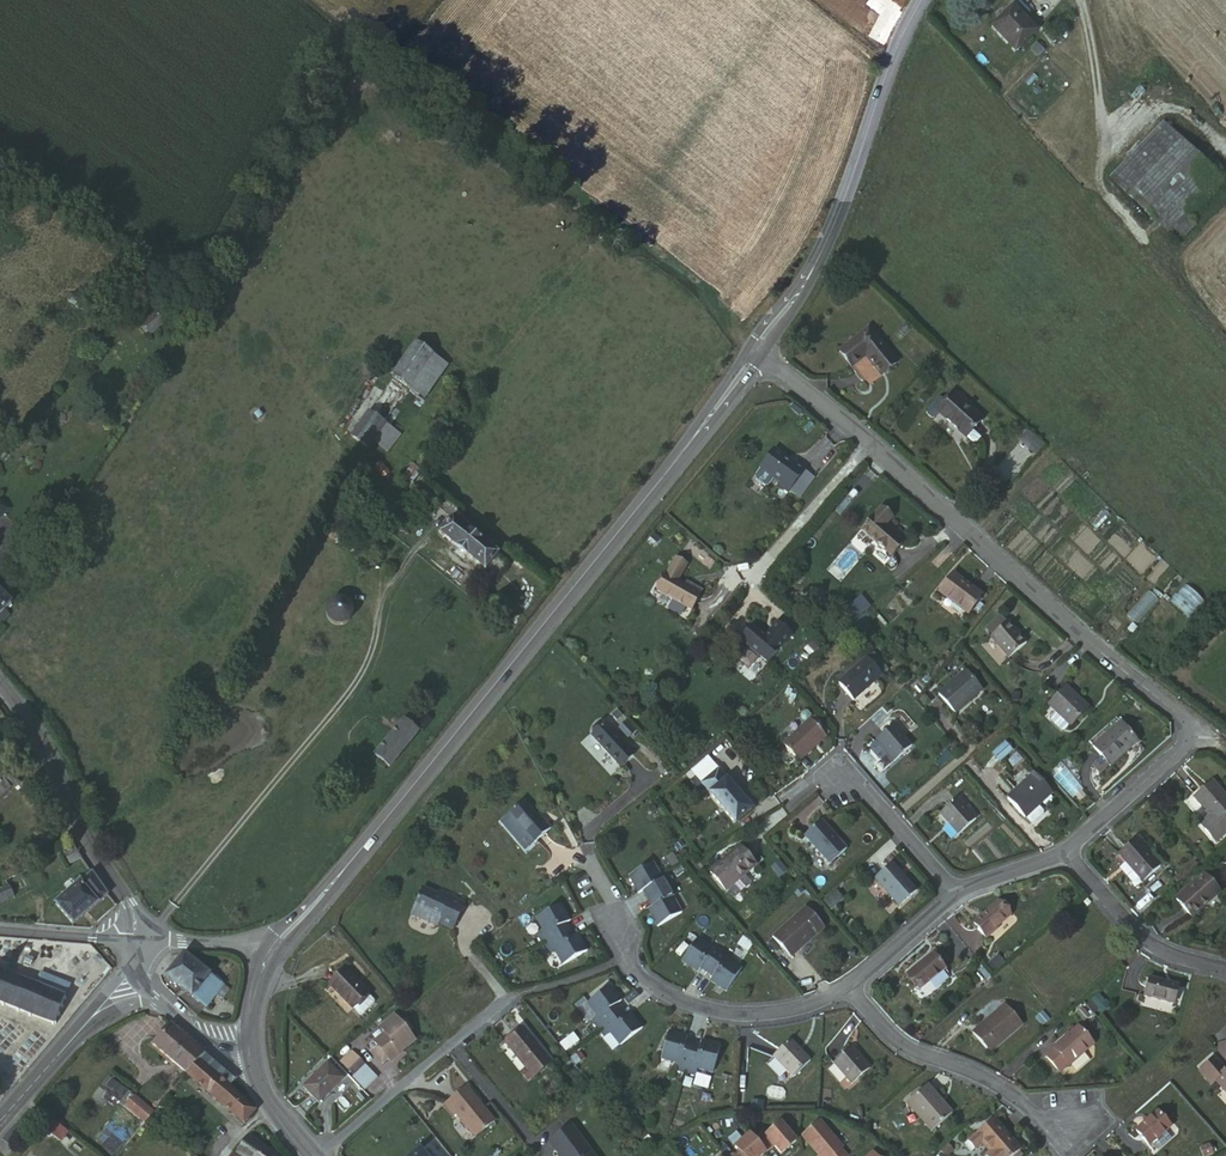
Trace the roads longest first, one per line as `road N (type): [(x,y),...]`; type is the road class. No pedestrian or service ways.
road 1 (tertiary): [(305,920),(757,348)]
road 2 (residential): [(1192,731),(865,444)]
road 3 (tertiary): [(757,348),(829,235),(921,0)]
road 4 (residential): [(586,848),(635,980),(684,1006),(747,1015),(799,1010),(857,989)]
road 5 (unclassified): [(0,684),(129,905),(138,942)]
road 6 (residential): [(1075,1127),(1026,1108),(980,1077),(906,1053),(857,989)]
road 7 (residential): [(315,1155),(504,1001)]
road 8 (residential): [(787,809),(837,773),(952,901)]
road 9 (residential): [(1225,973),(1151,943),(1070,852)]
road 10 (residential): [(0,1118),(139,980)]
road 11 (residential): [(754,578),(865,444)]
road 12 (residential): [(1070,852),(1192,731)]
road 13 (residential): [(865,444),(757,348)]
road 14 (track): [(1074,0),(1103,141)]
road 15 (unclassified): [(139,980),(212,1046),(252,1061)]
road 16 (tertiary): [(138,942),(0,933)]
road 17 (residential): [(857,989),(952,901)]
road 18 (residential): [(952,901),(1070,852)]

